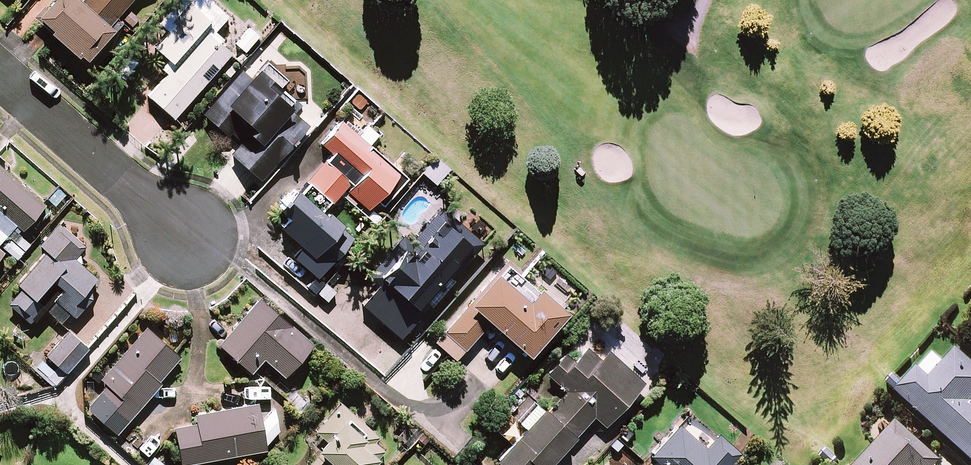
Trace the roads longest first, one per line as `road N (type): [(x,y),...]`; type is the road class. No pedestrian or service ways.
road 1 (residential): [(181,230),(0,73)]

